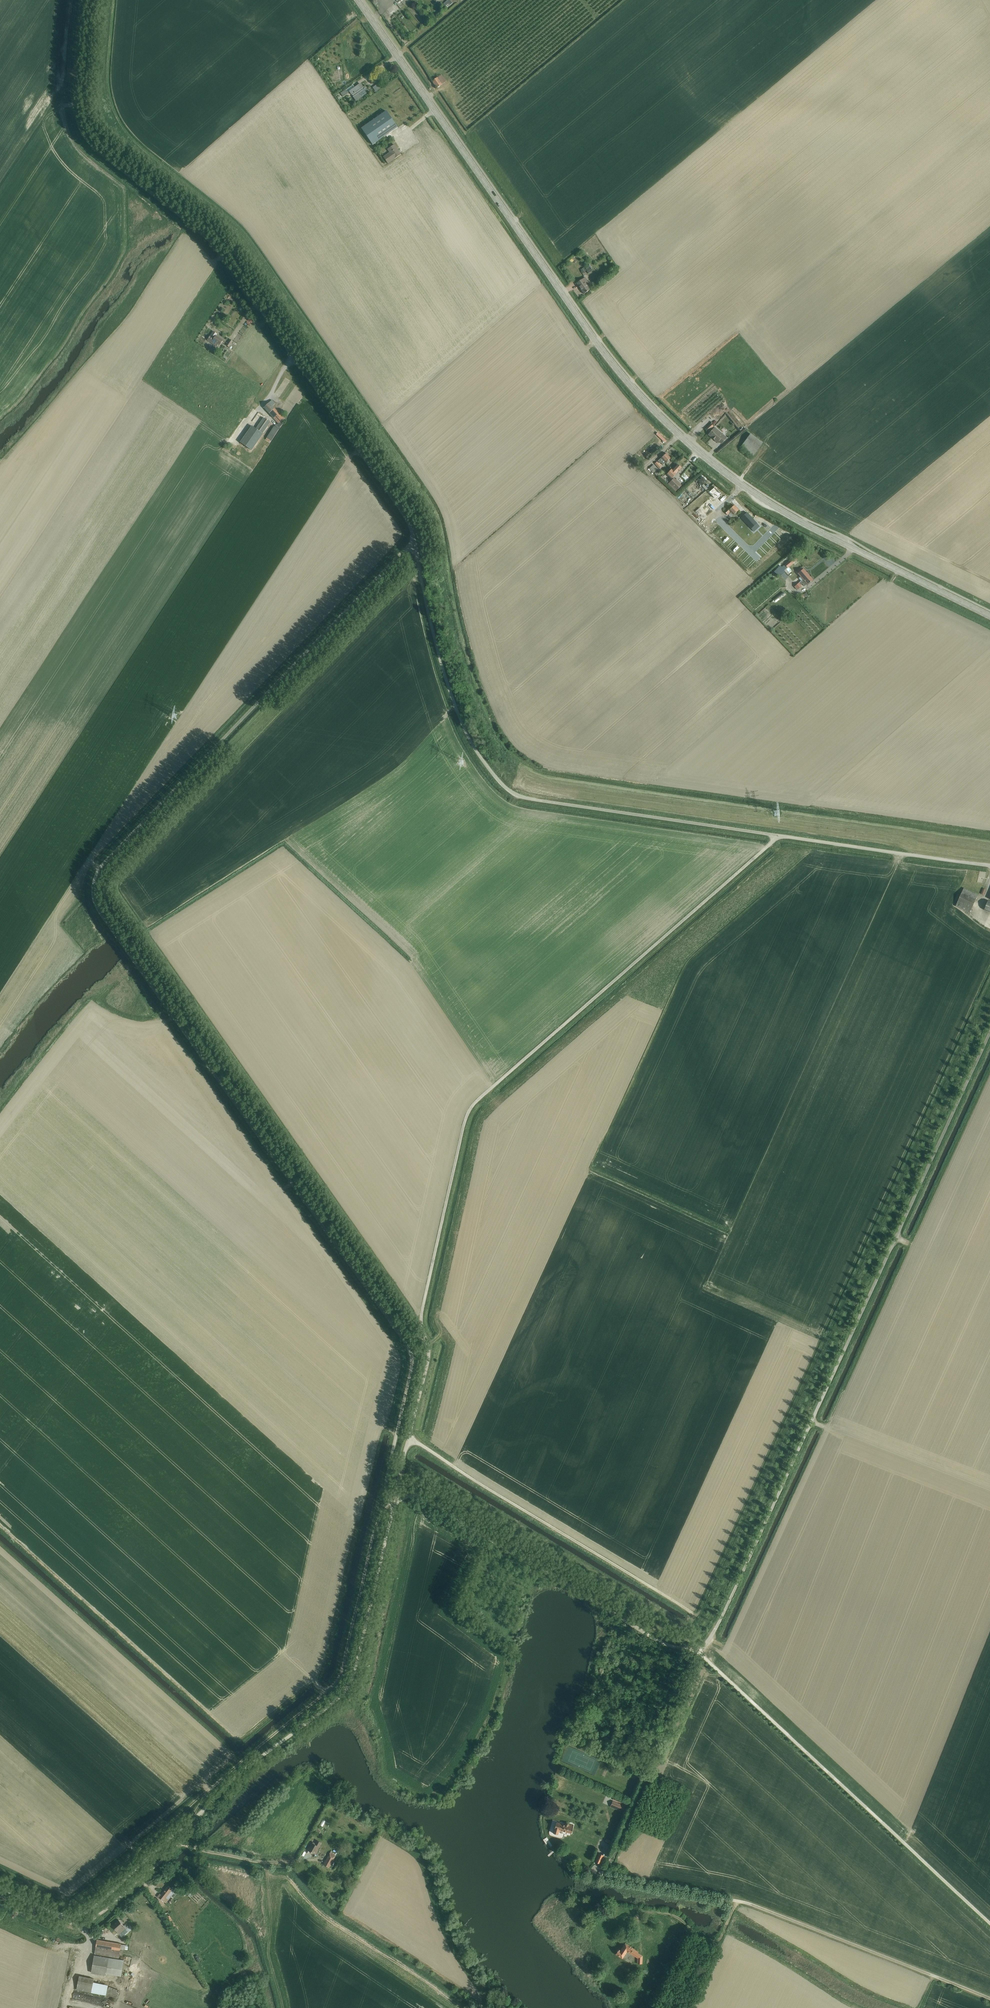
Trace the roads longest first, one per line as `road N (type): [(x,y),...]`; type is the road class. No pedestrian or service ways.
road 1 (unclassified): [(393,1510),(386,1482),(410,1350),(103,918),(93,888),(110,857),(415,547)]
road 2 (secondary): [(989,616),(768,504),(656,413),(605,354),(358,0)]
road 3 (unclassified): [(409,1439),(429,1356),(421,1317),(468,1119),(774,835)]
road 4 (track): [(989,985),(695,1613)]
road 5 (unclassified): [(698,1653),(732,1595),(989,1033)]
road 6 (unclassified): [(415,547),(400,510),(225,258),(81,128),(84,0)]
road 7 (unclassified): [(393,1510),(354,1672),(338,1698),(245,1769),(86,1912),(52,1911),(0,1887)]
road 8 (track): [(0,1875),(61,1903),(78,1902),(331,1687),(374,1533),(391,1504)]
road 9 (unclassified): [(774,835),(509,791),(476,751),(450,690),(415,547)]
road 10 (unclassified): [(989,1923),(698,1653)]
road 11 (unclassified): [(698,1653),(656,1640),(424,1499),(406,1497),(393,1510)]
road 12 (unclassified): [(409,1439),(695,1613),(693,1619)]
road 13 (track): [(466,2007),(262,1862)]
road 14 (unclassified): [(989,866),(774,835)]
road 15 (track): [(202,1811),(180,1844),(88,1923),(52,1911)]
road 16 (track): [(724,1676),(683,1675),(642,1772)]

